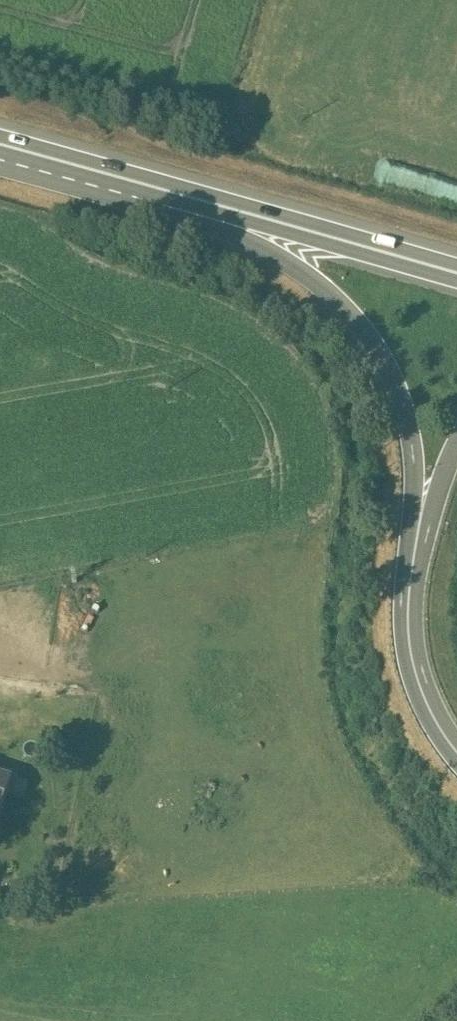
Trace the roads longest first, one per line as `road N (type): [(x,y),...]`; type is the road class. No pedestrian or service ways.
road 1 (trunk): [(33,164),(242,239),(318,283),(376,345),(400,398),(414,458),(415,553)]
road 2 (trunk): [(456,265),(0,140)]
road 3 (trunk): [(33,164),(456,279)]
road 4 (trunk): [(415,553),(410,650),(430,713),(456,754)]

